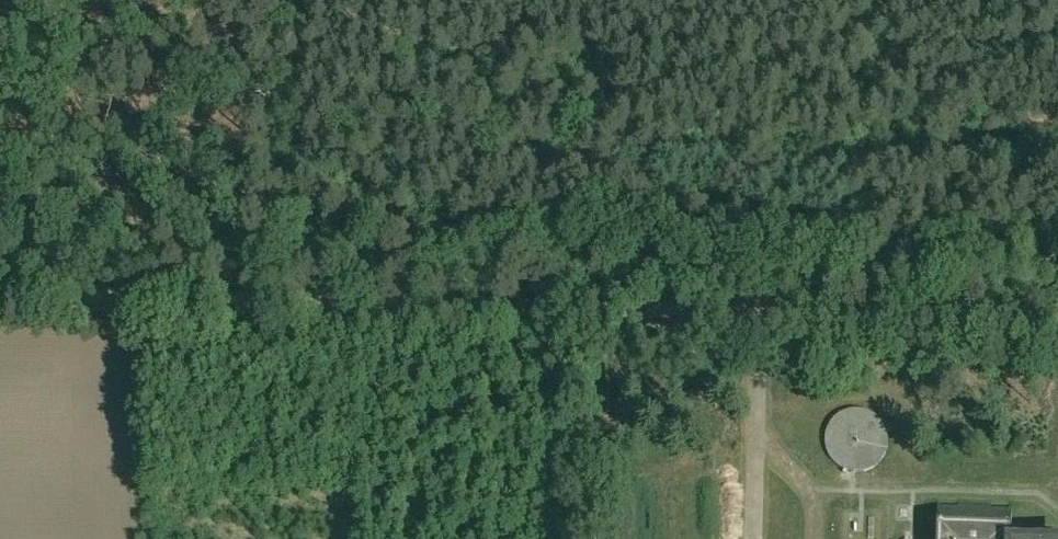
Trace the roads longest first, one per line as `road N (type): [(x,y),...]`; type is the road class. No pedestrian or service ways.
road 1 (track): [(0,293),(1057,321)]

